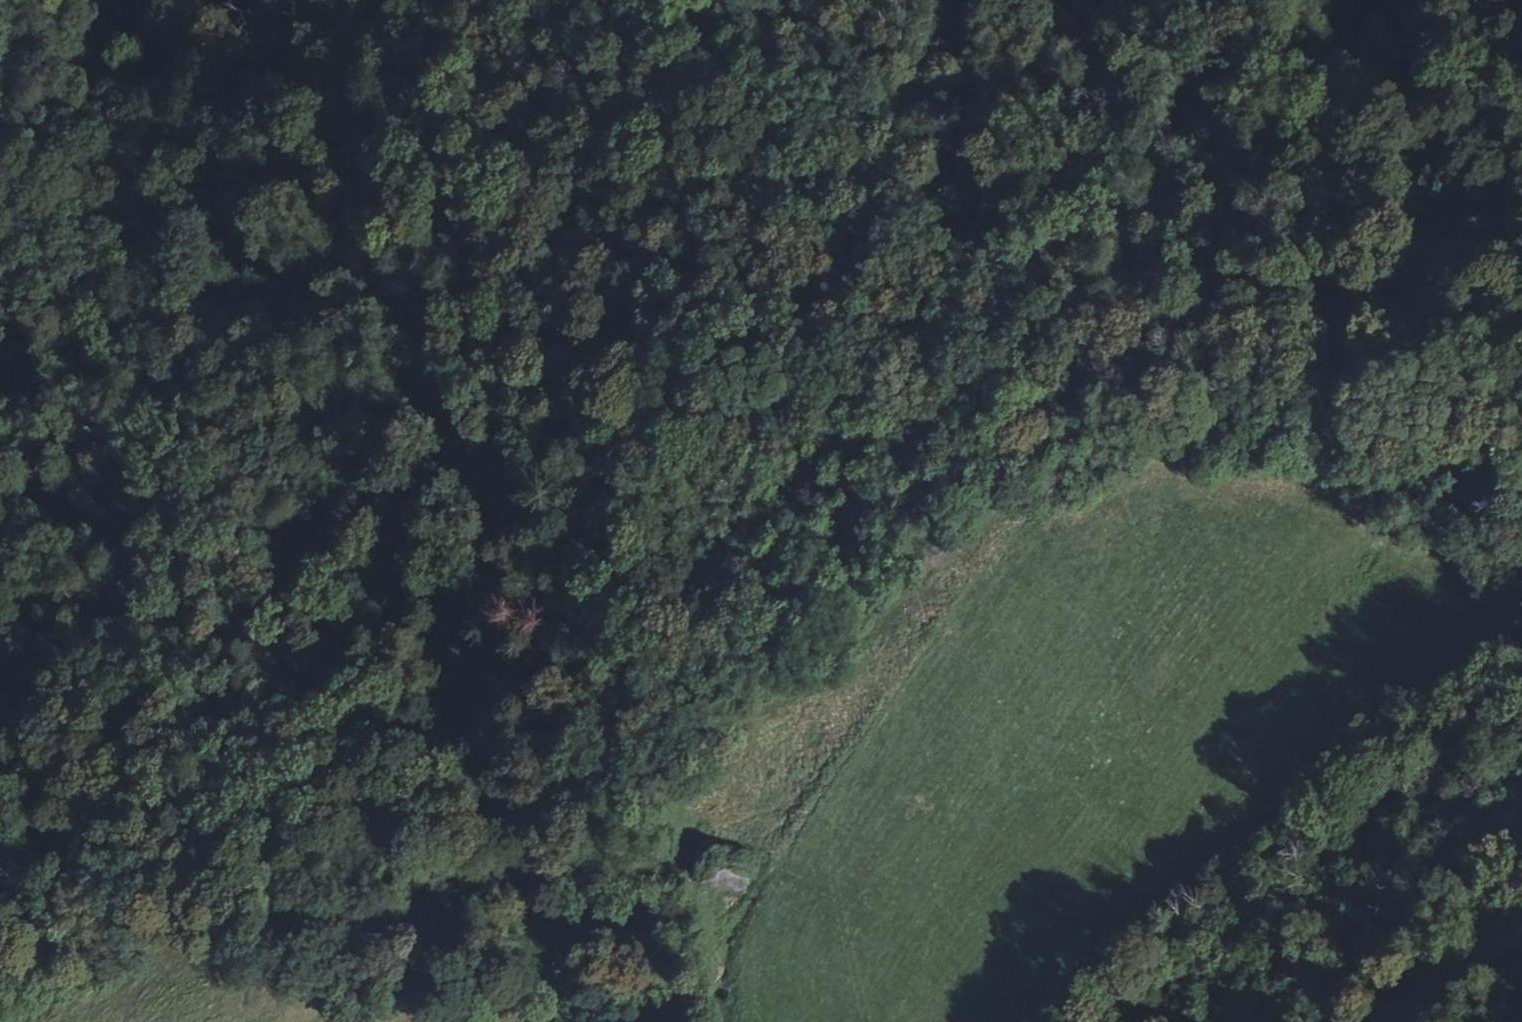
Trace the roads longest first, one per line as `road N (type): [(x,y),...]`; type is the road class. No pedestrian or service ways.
road 1 (track): [(1044,1021),(1257,751)]
road 2 (tertiary): [(1368,1021),(1521,930)]

